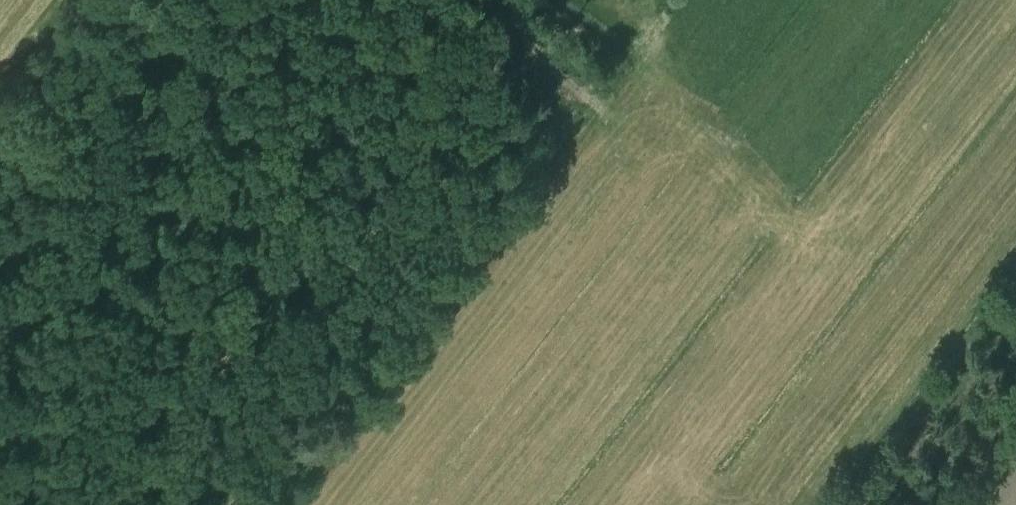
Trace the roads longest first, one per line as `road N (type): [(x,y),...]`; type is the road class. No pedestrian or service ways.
road 1 (track): [(0,140),(108,0)]

